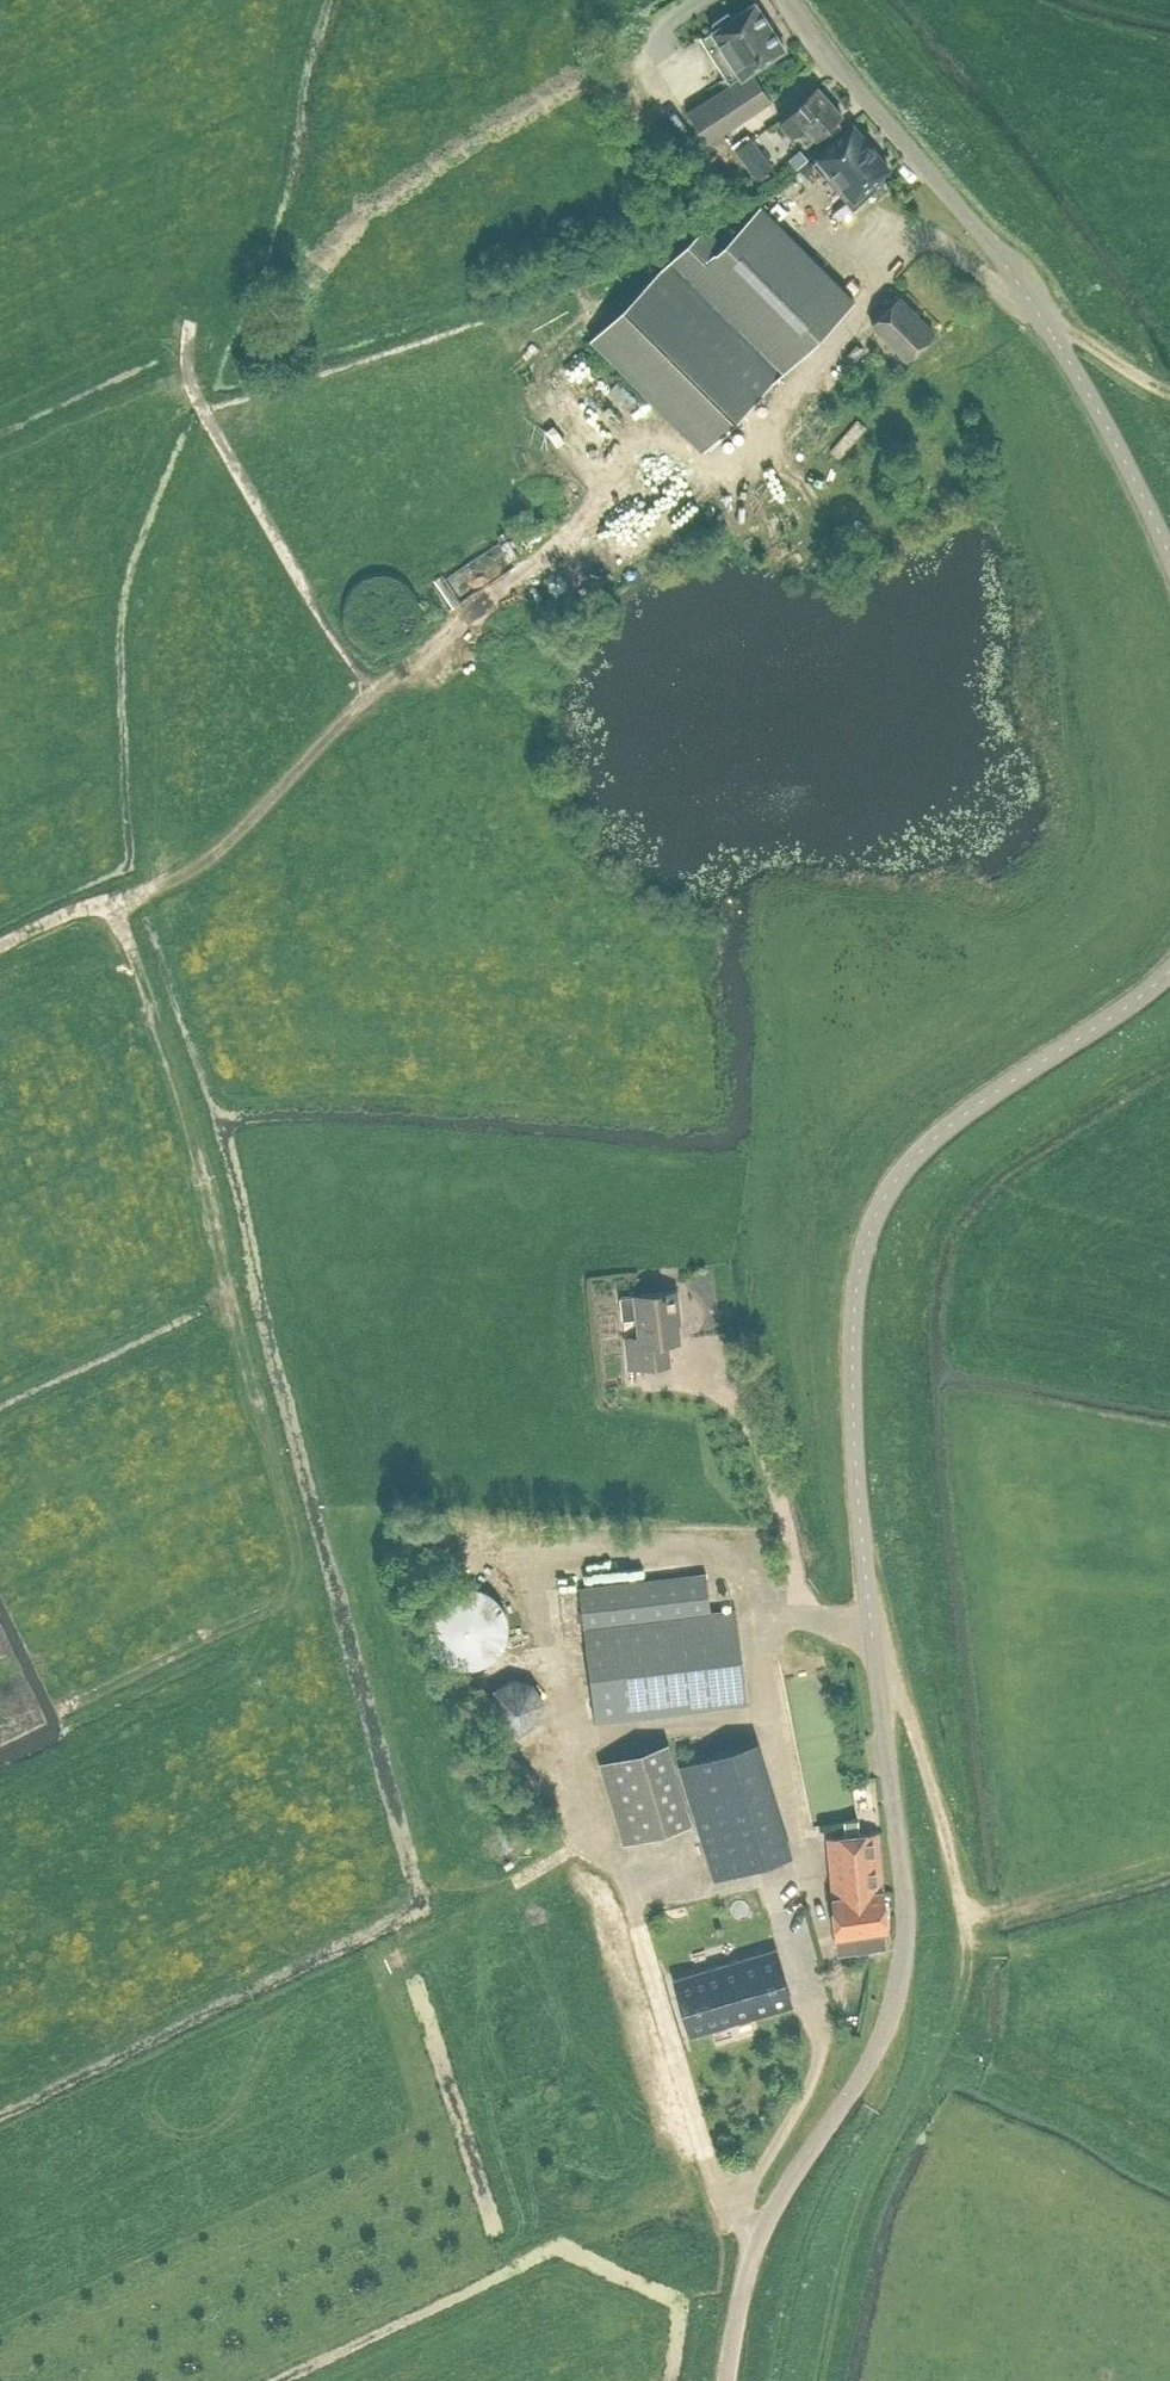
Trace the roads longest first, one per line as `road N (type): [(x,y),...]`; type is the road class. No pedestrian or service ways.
road 1 (unclassified): [(726,2380),(757,2242),(863,2071),(902,1956),(903,1895),(852,1392),(866,1244),(887,1193),(930,1141),(1169,967)]
road 2 (unclassified): [(1169,560),(1099,412),(1017,280),(824,50),(791,0)]

